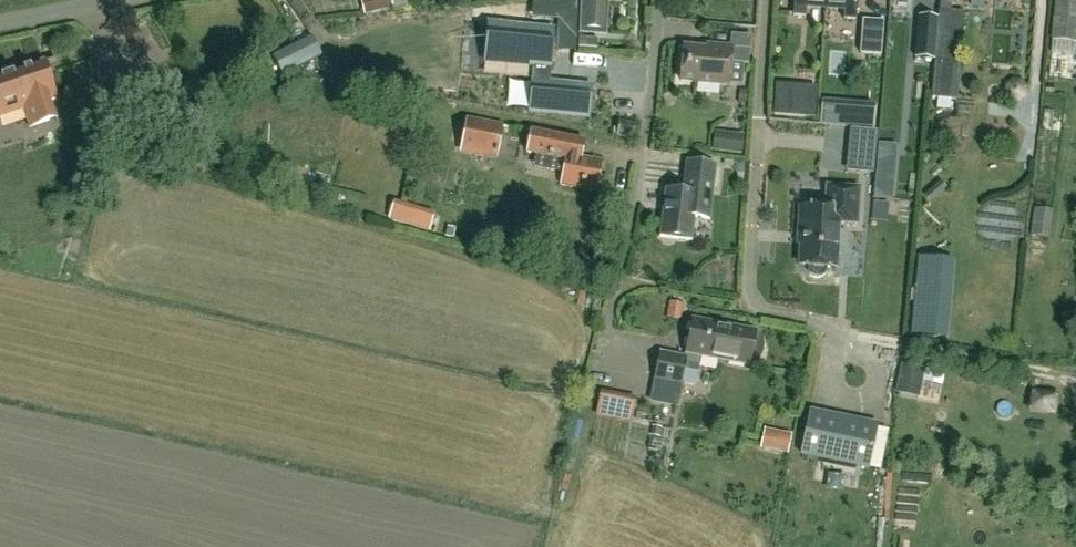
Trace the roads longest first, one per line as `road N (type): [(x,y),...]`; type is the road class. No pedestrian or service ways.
road 1 (residential): [(607,326),(645,148),(660,0)]

